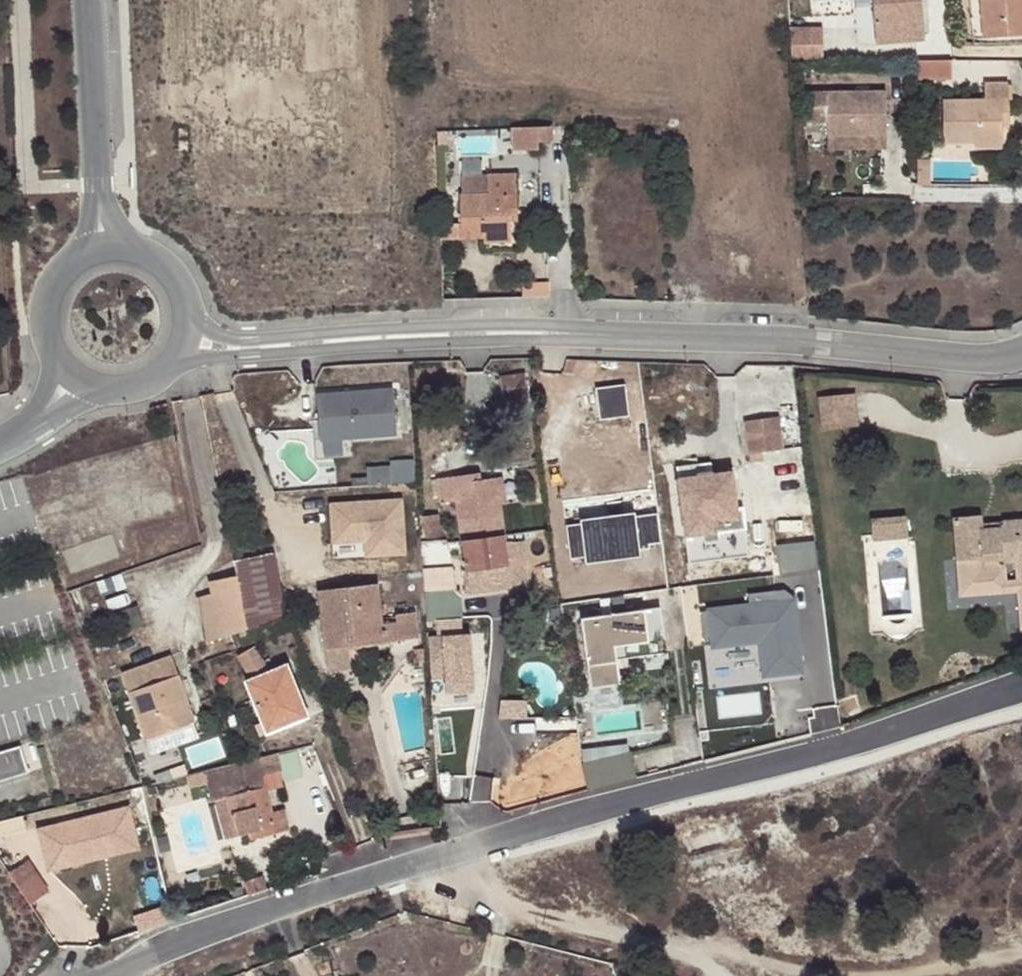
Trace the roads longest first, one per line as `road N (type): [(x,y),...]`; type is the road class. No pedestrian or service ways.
road 1 (residential): [(99,975),(158,946),(422,855),(810,751),(1021,679)]
road 2 (residential): [(1021,353),(992,360),(555,334)]
road 3 (residential): [(555,334),(250,349)]
road 4 (residential): [(98,187),(88,0)]
road 5 (unclassified): [(555,334),(555,163)]
road 6 (unclassified): [(1021,56),(874,53)]
road 7 (track): [(788,975),(668,949)]

